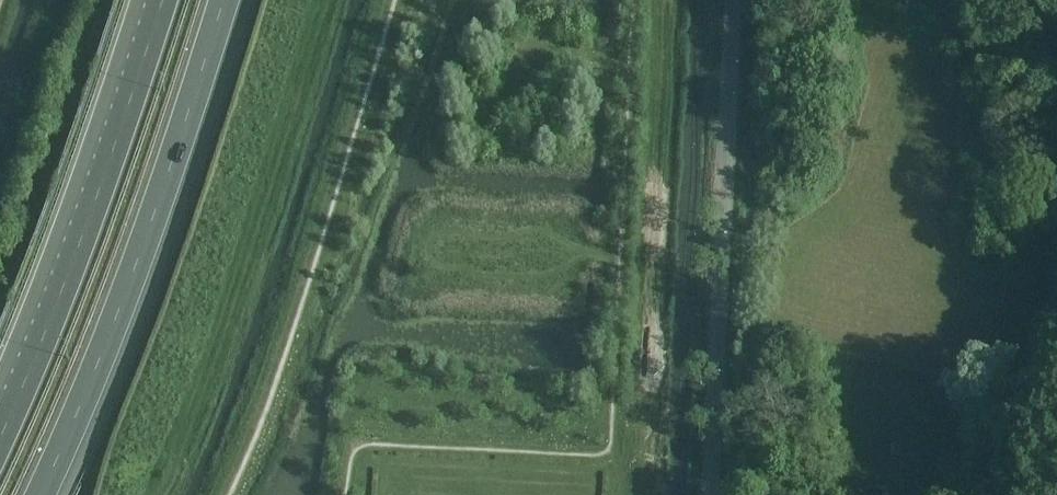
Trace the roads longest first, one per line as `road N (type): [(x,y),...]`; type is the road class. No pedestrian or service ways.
road 1 (trunk): [(41,494),(155,215),(223,0)]
road 2 (unclassified): [(734,0),(710,494)]
road 3 (trunk): [(158,0),(60,296),(0,438)]

